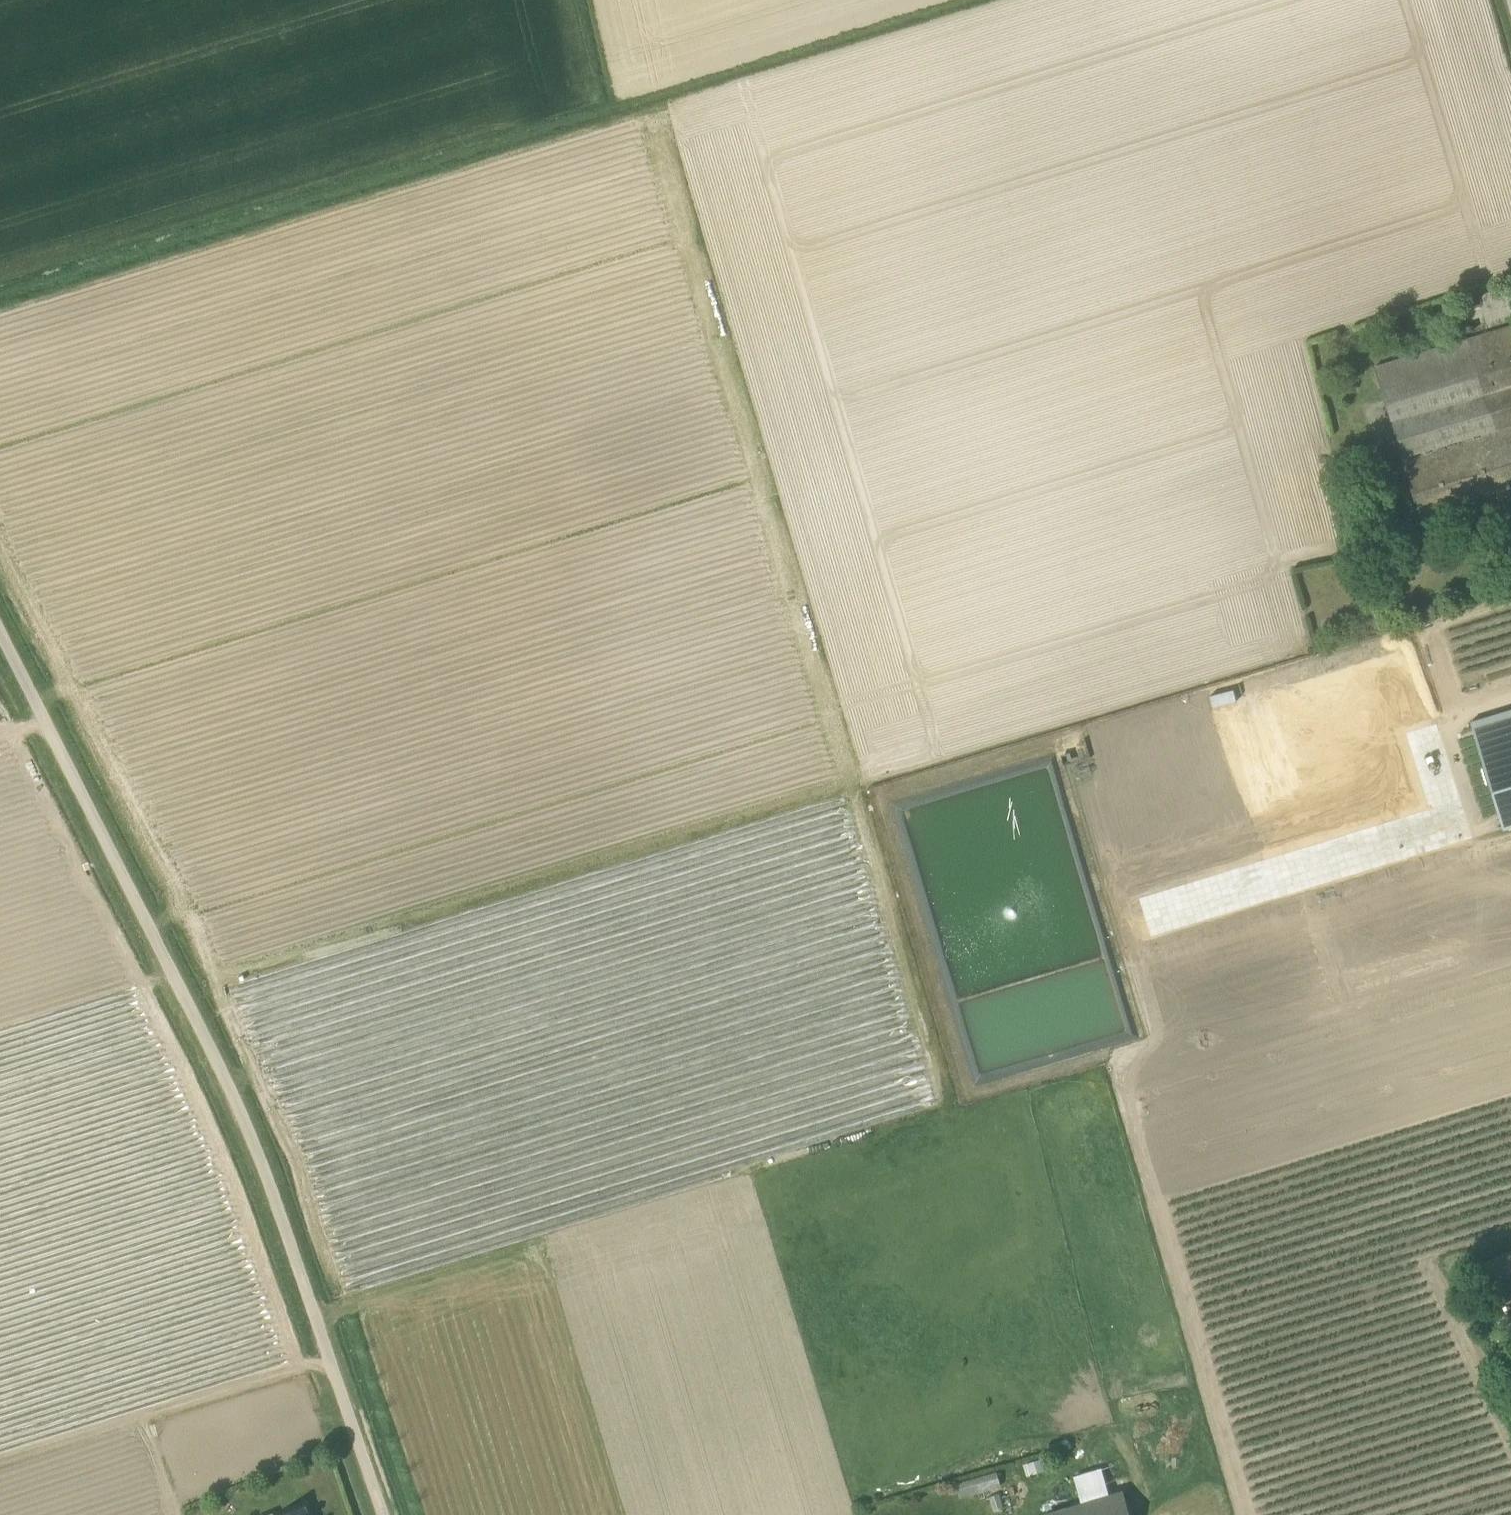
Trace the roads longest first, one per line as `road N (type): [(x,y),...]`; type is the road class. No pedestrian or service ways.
road 1 (unclassified): [(383,1514),(286,1230),(226,1084),(0,630)]

